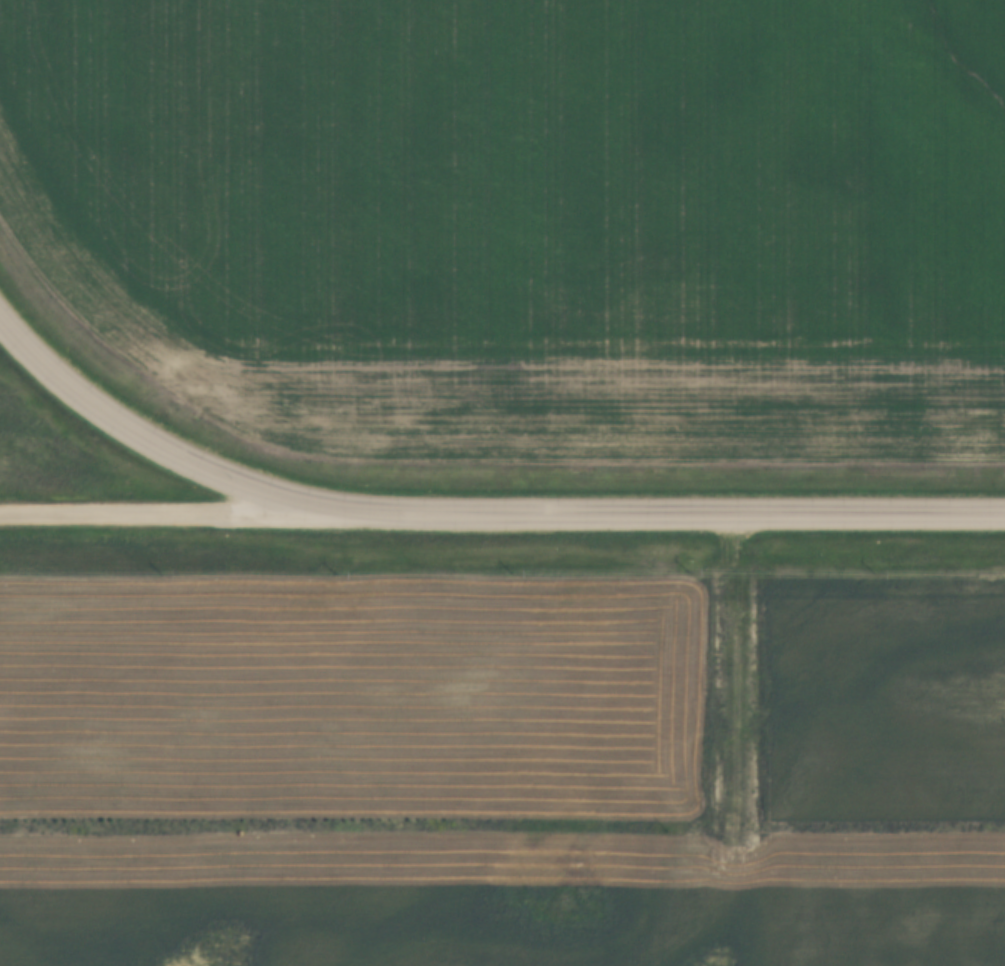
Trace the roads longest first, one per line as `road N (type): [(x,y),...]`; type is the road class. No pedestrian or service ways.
road 1 (tertiary): [(1004,517),(317,518)]
road 2 (tertiary): [(0,322),(63,386),(165,457),(317,518)]
road 3 (residential): [(317,518),(0,519)]

